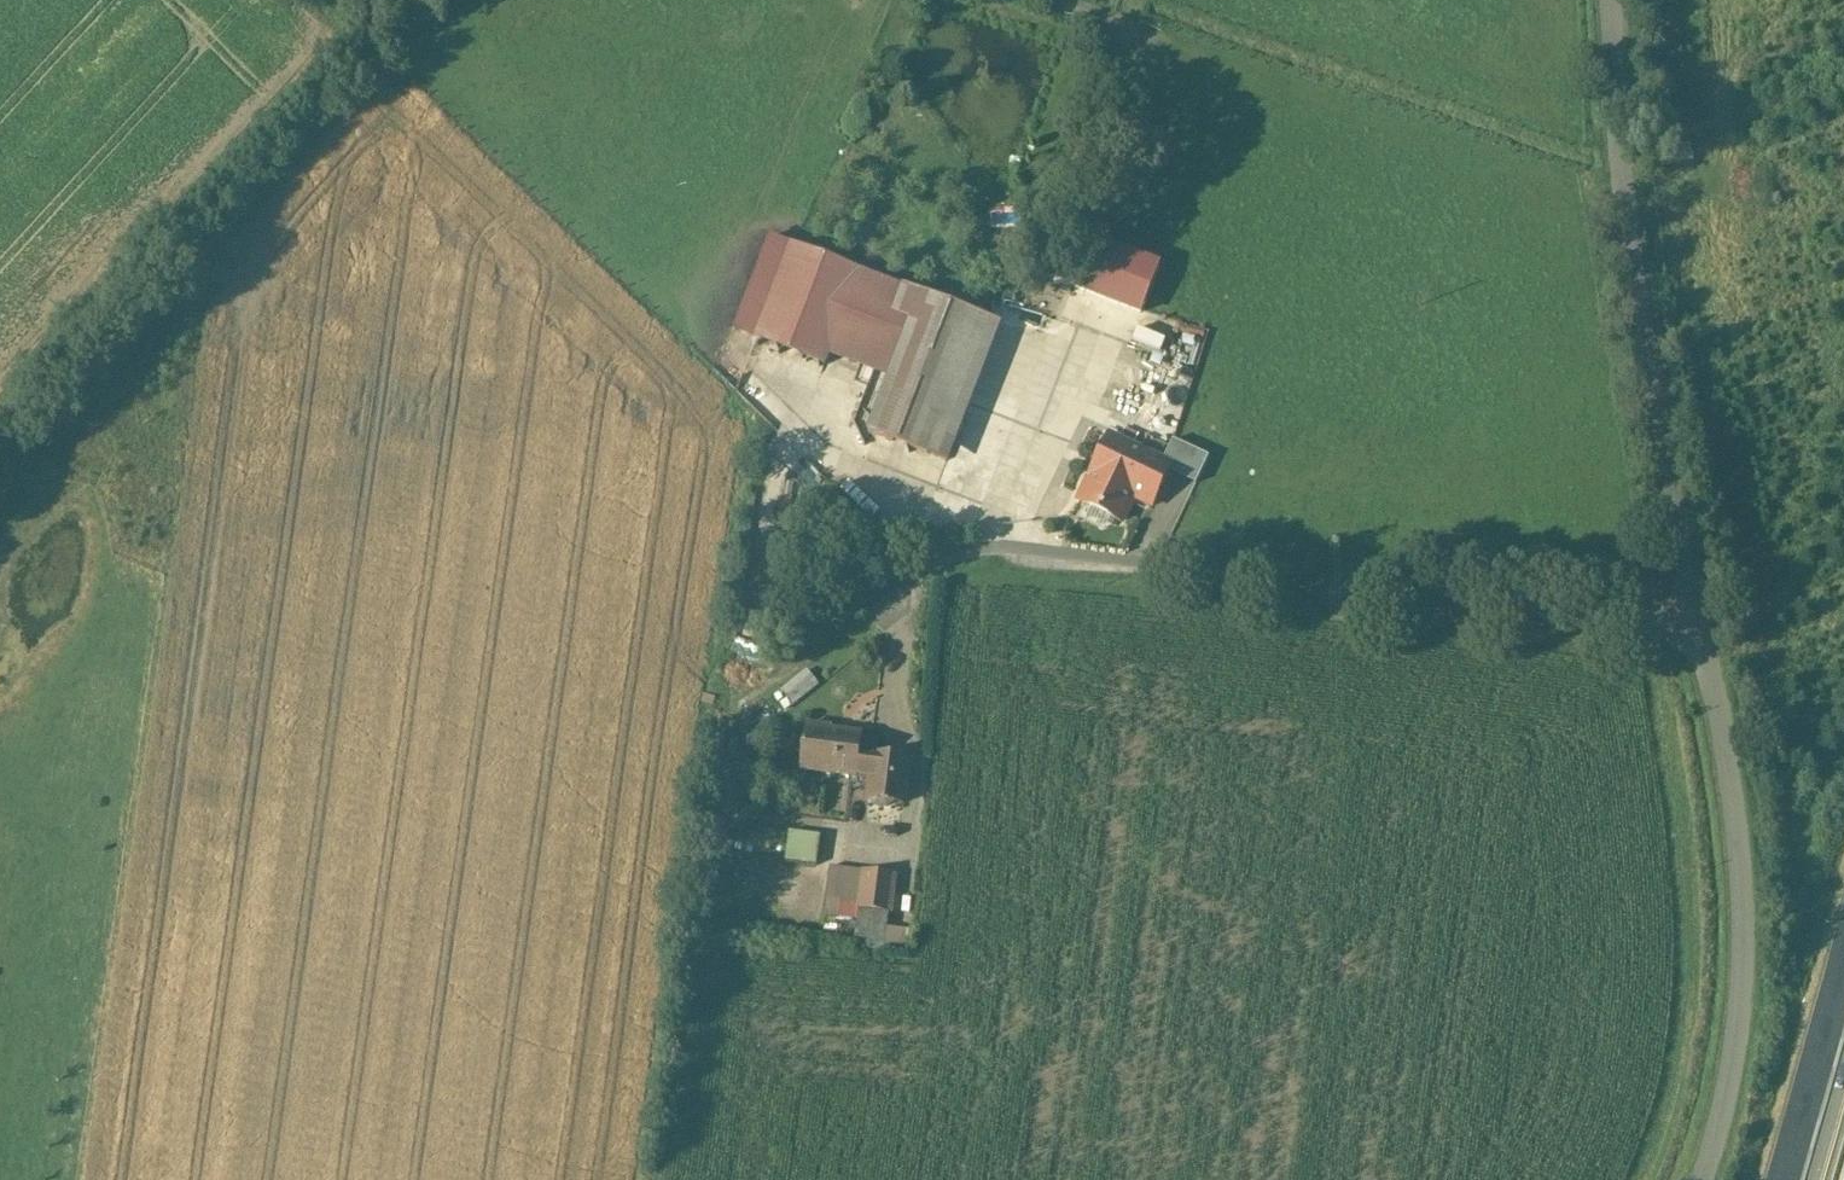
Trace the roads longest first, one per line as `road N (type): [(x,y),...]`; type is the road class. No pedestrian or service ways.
road 1 (unclassified): [(1701,638),(1000,547),(943,559),(772,683)]
road 2 (unclassified): [(1610,0),(1623,192),(1701,638)]
road 3 (unclassified): [(1701,638),(1740,852),(1742,984),(1701,1179)]
road 4 (motorway): [(1843,1021),(1801,1179)]

